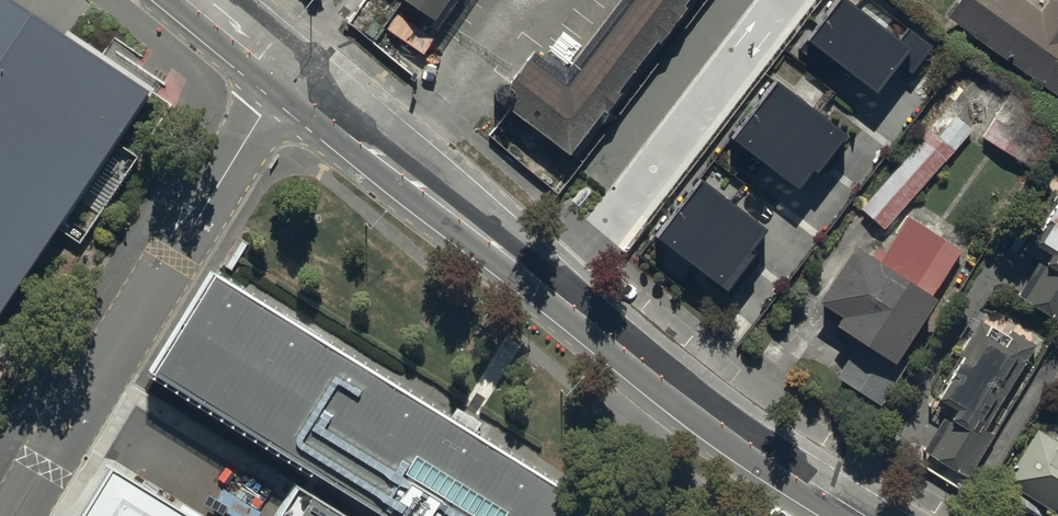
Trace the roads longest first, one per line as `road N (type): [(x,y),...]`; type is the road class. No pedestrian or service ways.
road 1 (unclassified): [(15,515),(292,74)]
road 2 (secondary): [(555,289),(725,425),(866,515)]
road 3 (residential): [(555,289),(782,0)]
road 4 (secondary): [(292,74),(555,289)]

